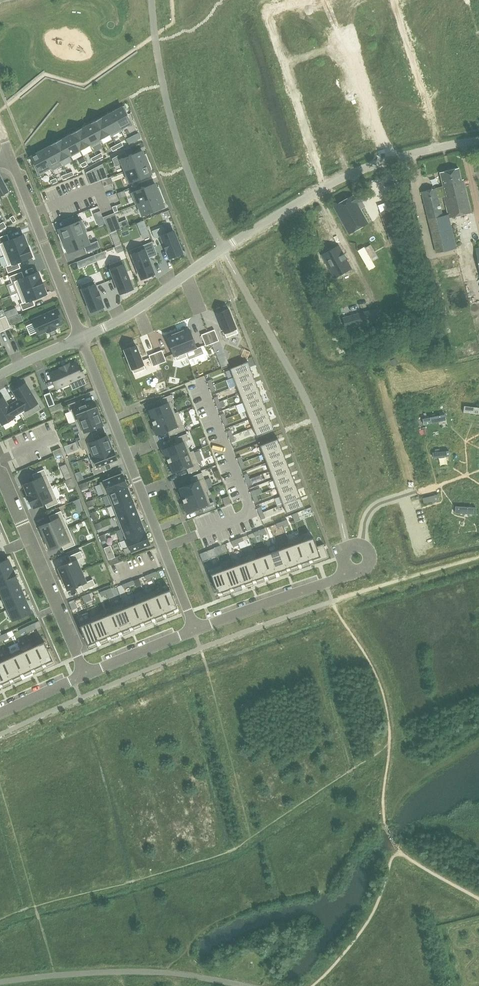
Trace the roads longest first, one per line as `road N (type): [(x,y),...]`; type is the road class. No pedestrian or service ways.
road 1 (residential): [(387,160),(314,191),(83,336)]
road 2 (residential): [(83,336),(194,629)]
road 3 (residential): [(0,475),(84,674)]
road 4 (residential): [(10,157),(83,336)]
road 5 (residential): [(194,629),(348,575)]
road 6 (unclassified): [(341,28),(387,160)]

